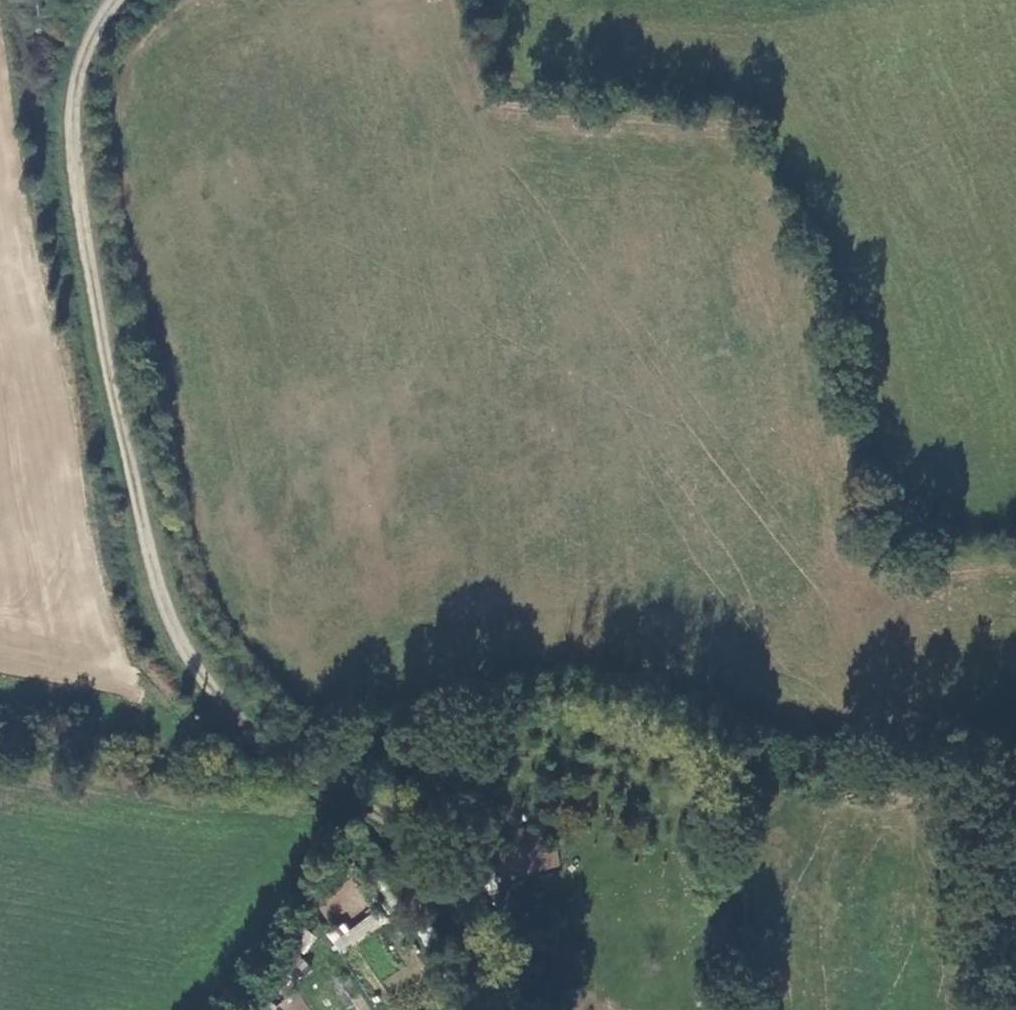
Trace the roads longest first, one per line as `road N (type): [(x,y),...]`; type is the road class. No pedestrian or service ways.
road 1 (track): [(490,1009),(474,948),(433,869),(393,823),(263,745),(188,647),(167,602),(107,340),(75,133),(88,49),(116,0)]
road 2 (track): [(1015,504),(921,513),(907,499),(855,299),(768,107),(695,82),(539,65),(517,40),(505,0)]

